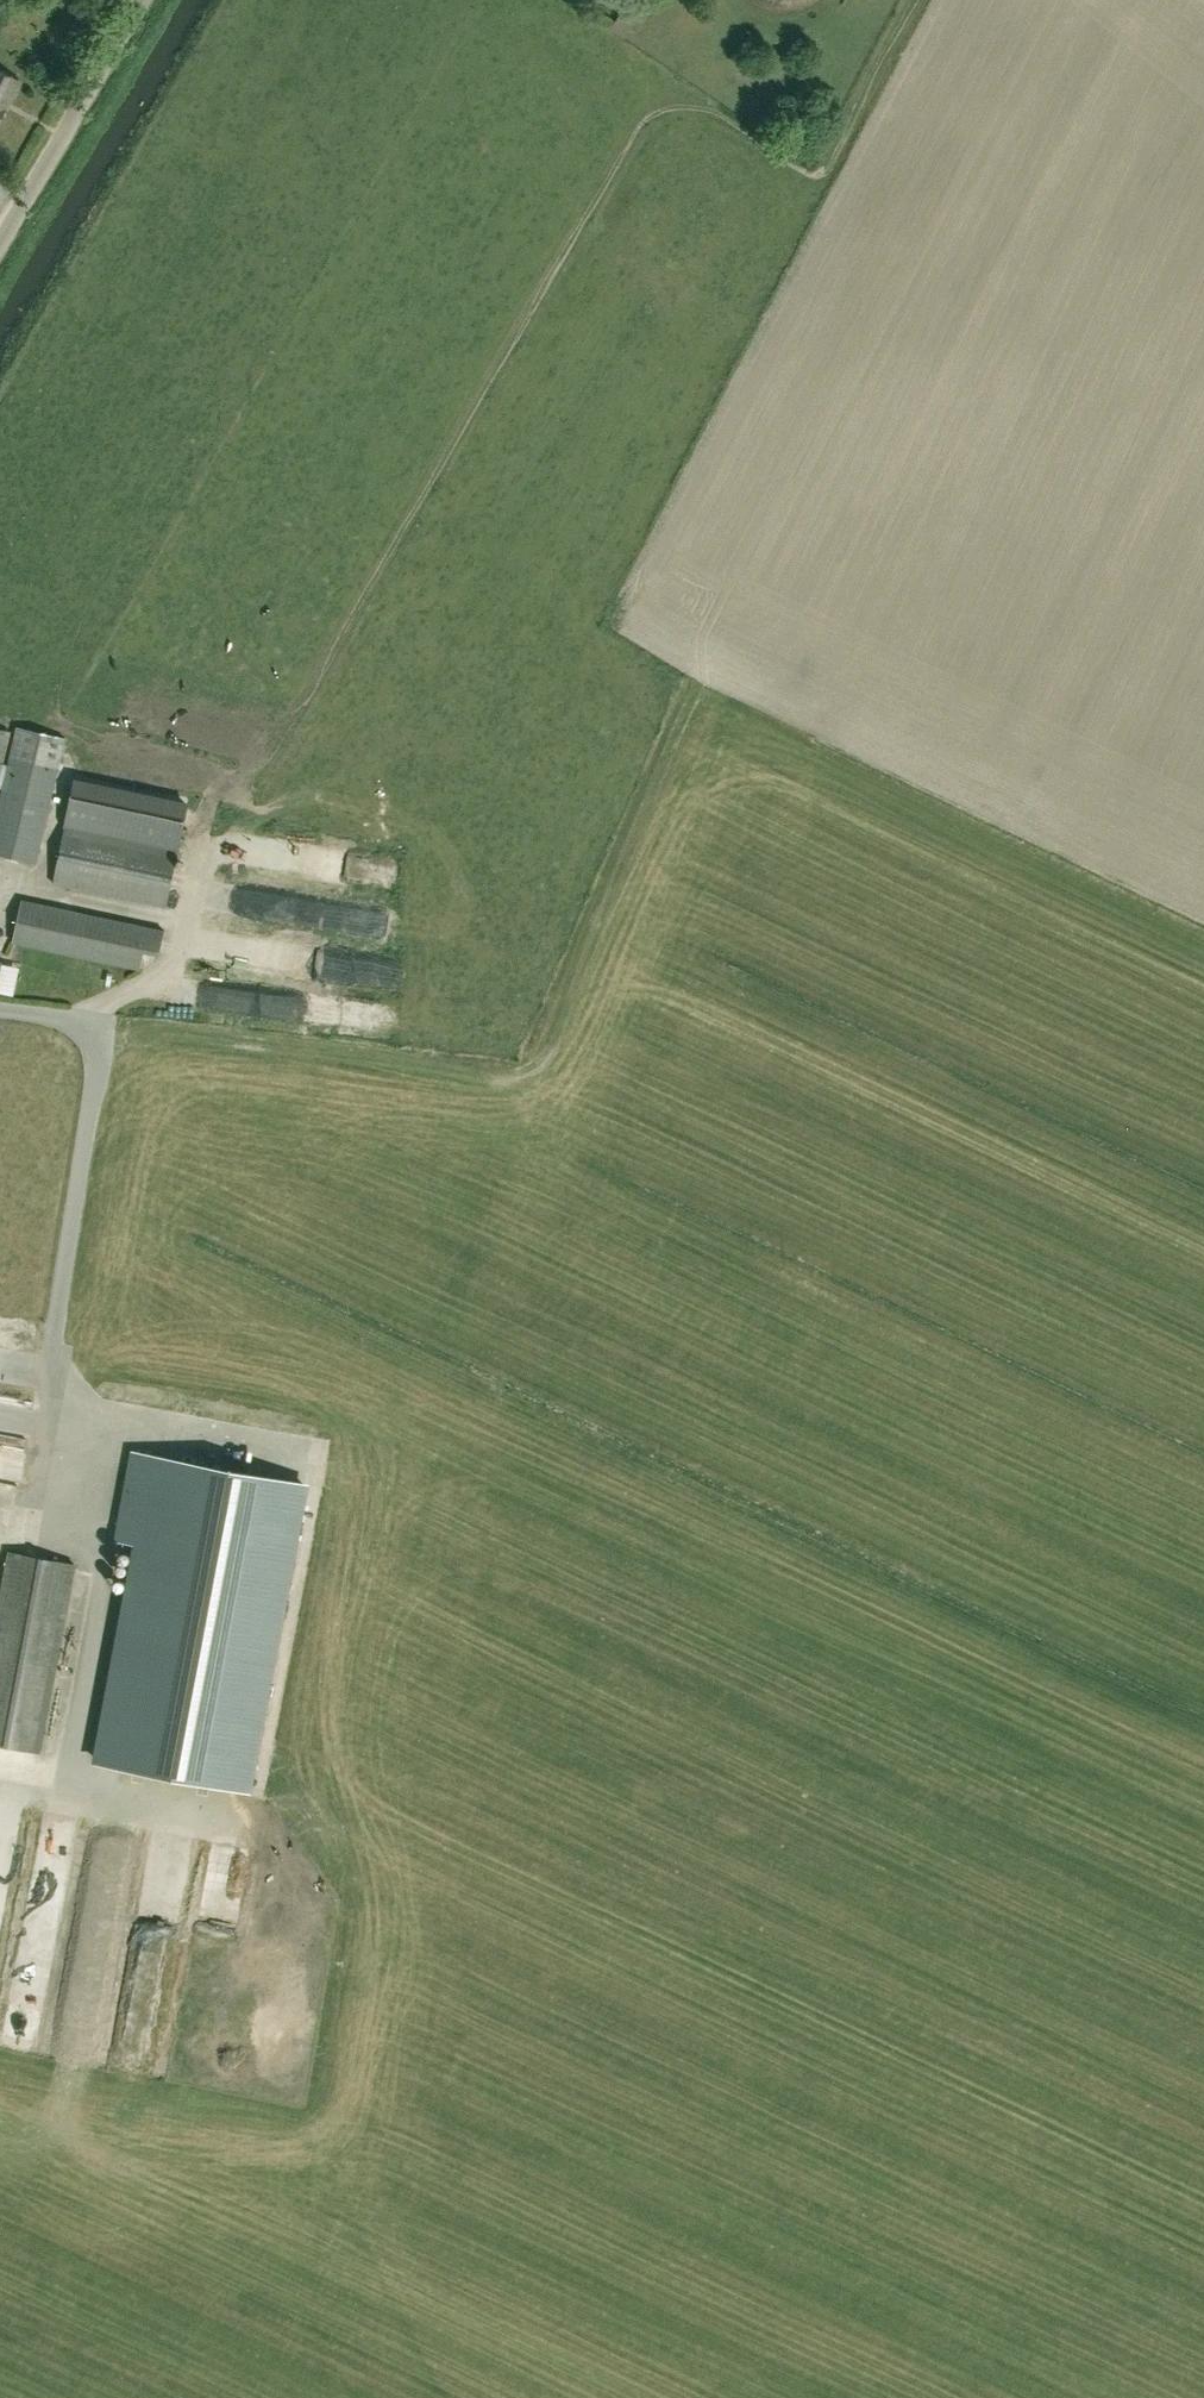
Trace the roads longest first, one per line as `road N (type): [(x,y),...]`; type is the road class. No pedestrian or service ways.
road 1 (unclassified): [(0,252),(147,0)]

